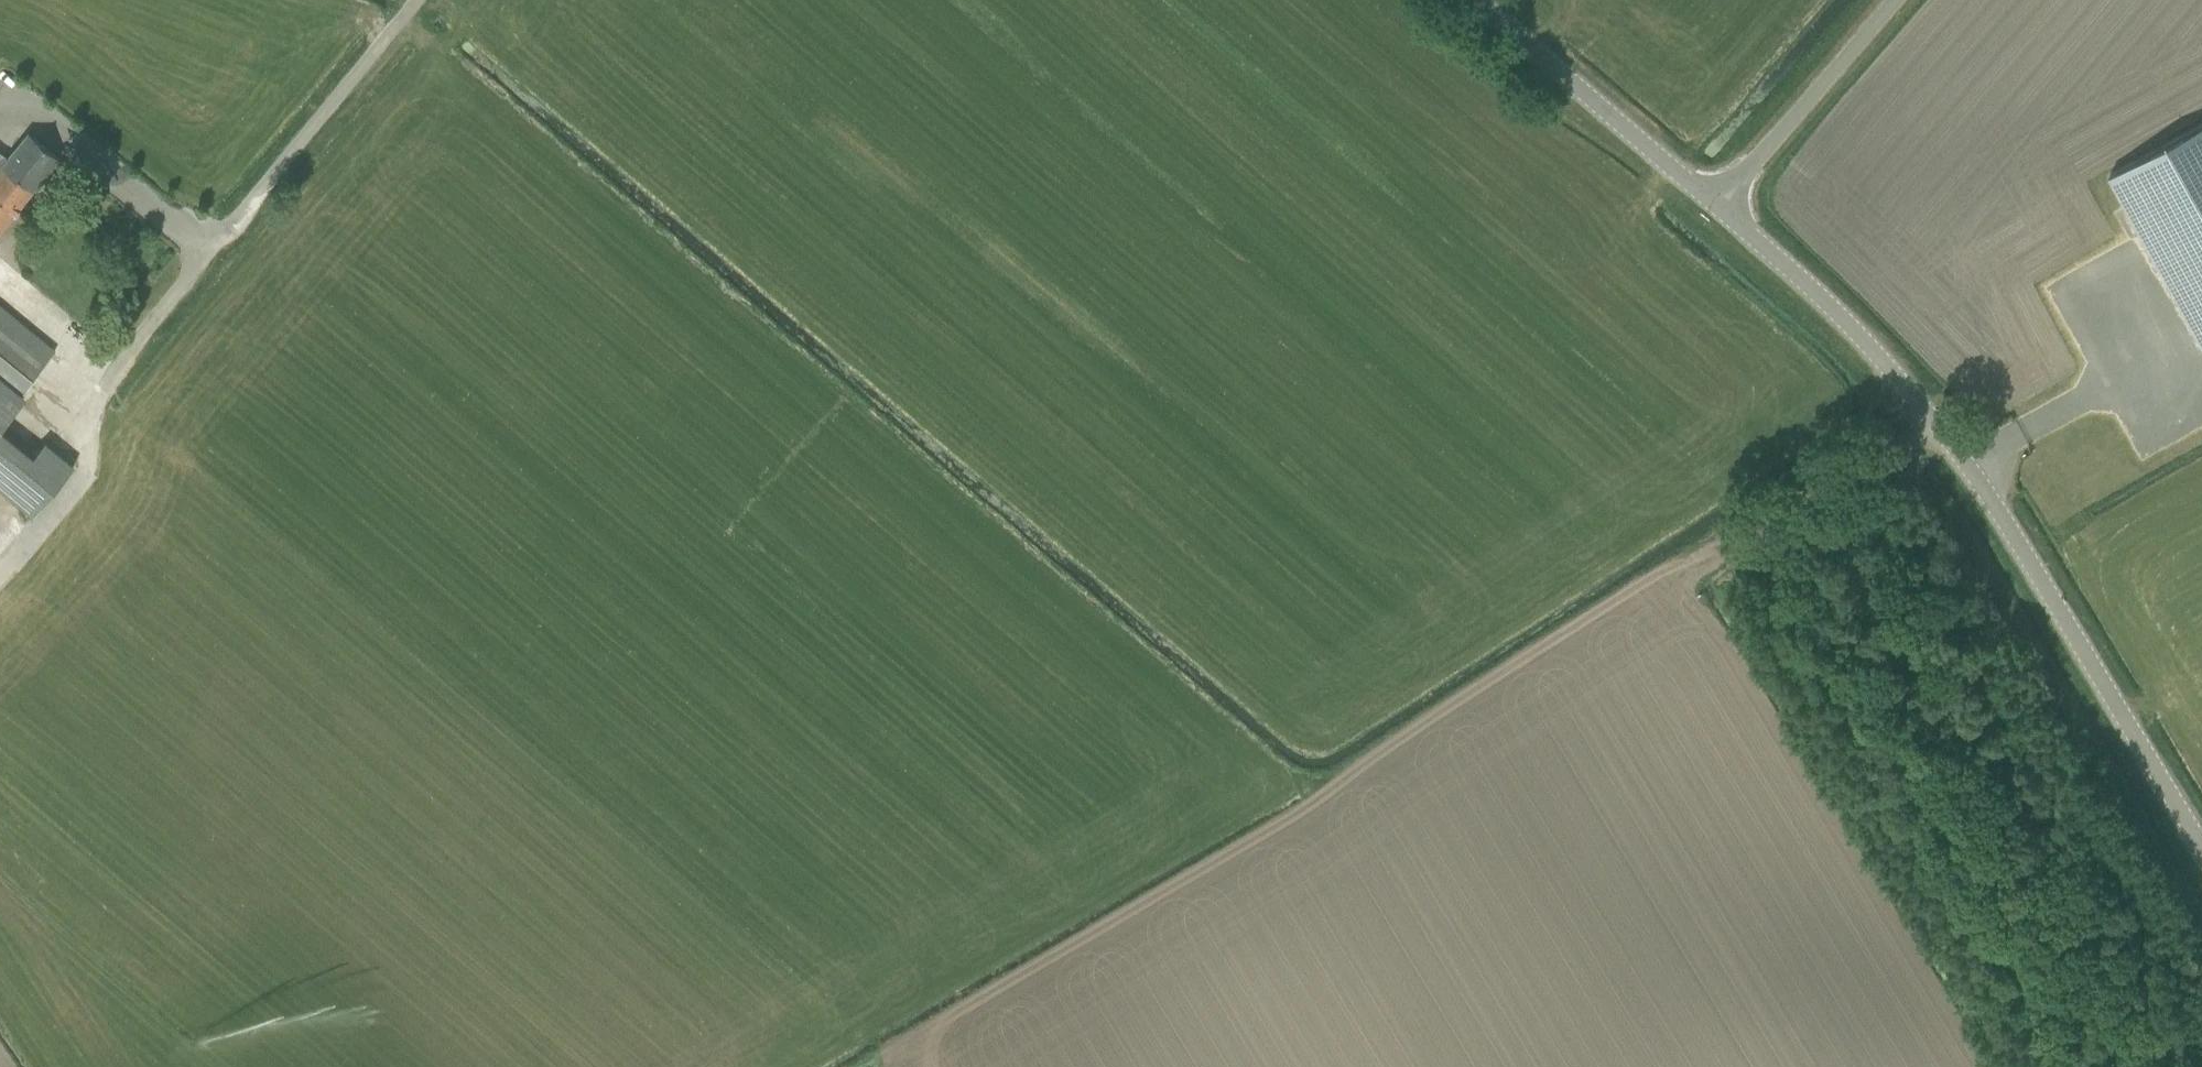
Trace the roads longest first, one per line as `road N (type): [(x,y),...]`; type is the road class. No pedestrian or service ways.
road 1 (unclassified): [(2201,831),(1951,418),(1719,210)]
road 2 (unclassified): [(239,262),(458,0)]
road 3 (unclassified): [(1719,210),(1484,0)]
road 4 (unclassified): [(1719,210),(1901,0)]

